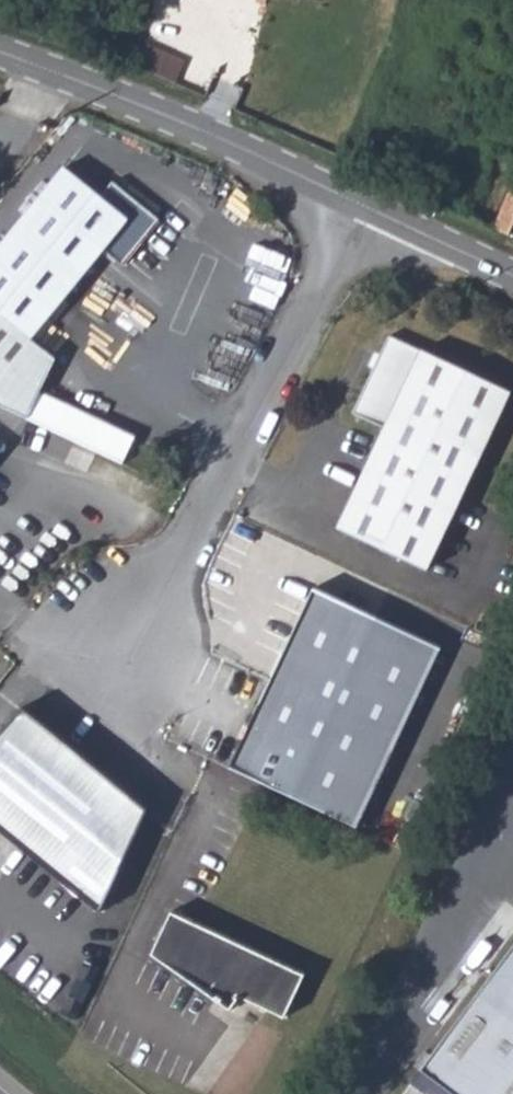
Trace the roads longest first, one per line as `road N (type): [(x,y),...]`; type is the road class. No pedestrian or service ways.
road 1 (unclassified): [(359,201),(117,658)]
road 2 (tertiary): [(0,55),(131,101),(359,201)]
road 3 (tertiary): [(359,201),(512,274)]

